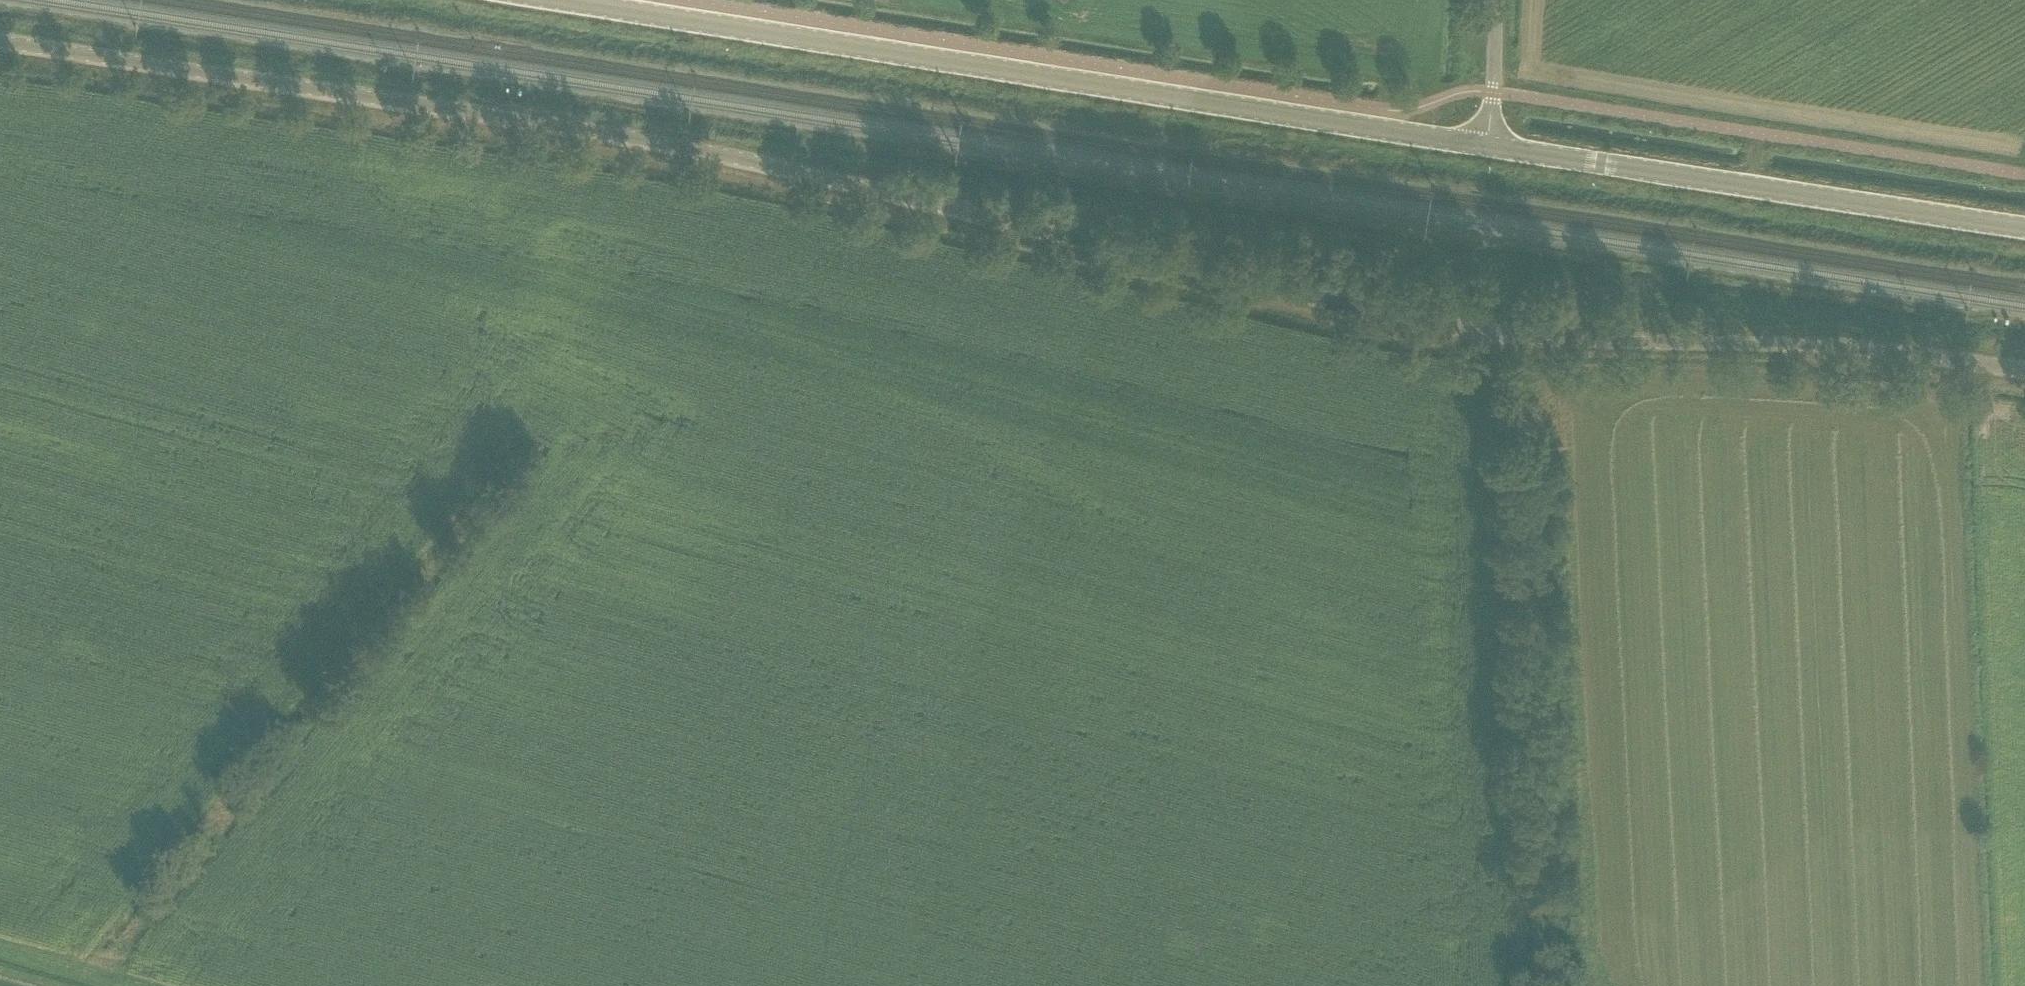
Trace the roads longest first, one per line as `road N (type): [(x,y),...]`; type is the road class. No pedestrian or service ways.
road 1 (unclassified): [(2024,375),(1839,347),(1478,334),(618,131),(0,42)]
road 2 (tertiary): [(1490,147),(564,0)]
road 3 (tertiary): [(2024,228),(1490,147)]
road 4 (unclassified): [(1490,147),(1496,0)]

